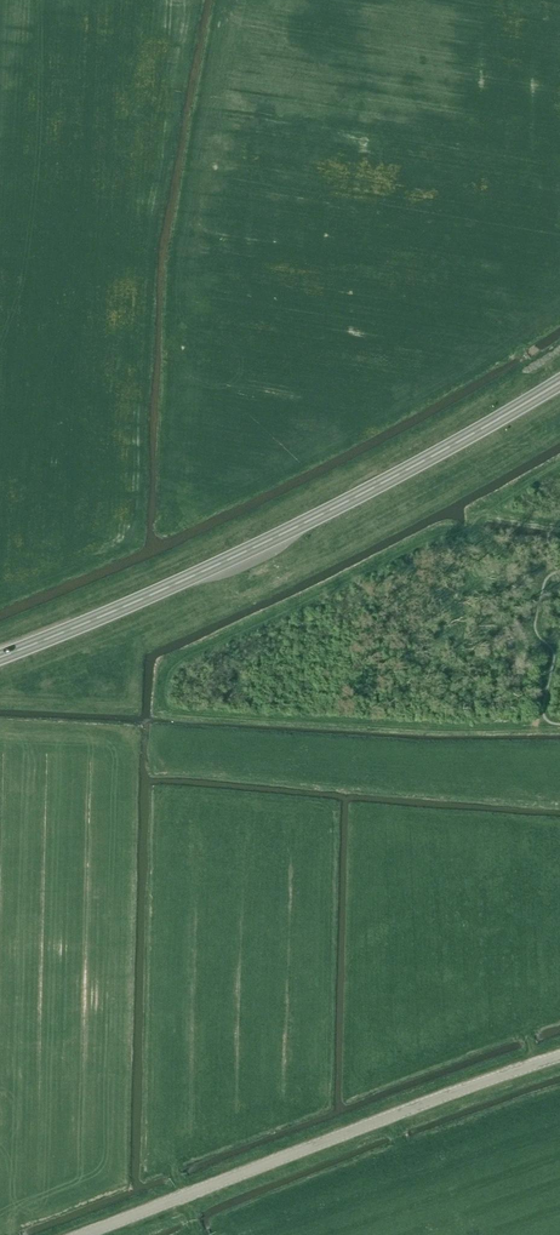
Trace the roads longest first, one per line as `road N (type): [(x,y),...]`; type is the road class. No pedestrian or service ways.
road 1 (trunk): [(0,657),(293,528),(559,382)]
road 2 (tertiary): [(83,1234),(559,1057)]

